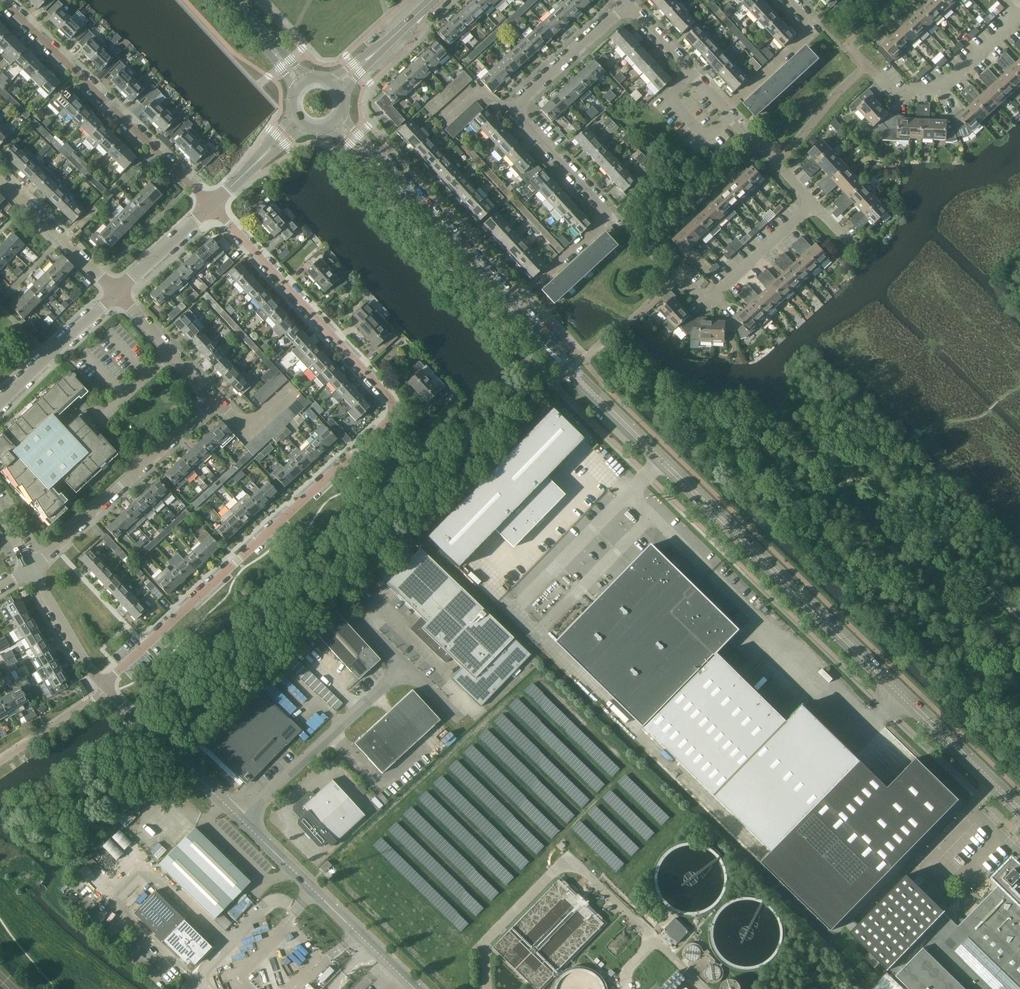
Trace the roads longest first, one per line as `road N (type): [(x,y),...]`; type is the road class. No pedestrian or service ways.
road 1 (tertiary): [(1019,810),(566,370),(341,123)]
road 2 (residential): [(103,684),(396,406),(211,208)]
road 3 (residential): [(537,284),(610,217),(510,109),(625,2)]
road 4 (residential): [(30,571),(216,401),(117,292)]
road 5 (residential): [(211,208),(0,1)]
road 6 (residential): [(813,203),(625,2)]
road 7 (unclassified): [(406,988),(237,823)]
road 8 (unclassified): [(237,823),(406,666)]
road 9 (residential): [(678,277),(707,302),(813,203)]
road 10 (residential): [(878,77),(901,97),(939,91),(1019,18)]
road 11 (residential): [(117,292),(0,177)]
road 12 (residential): [(0,399),(117,292)]
road 13 (unclassified): [(237,823),(135,716)]
road 14 (residential): [(740,97),(814,28),(788,0)]
road 15 (residential): [(103,684),(30,571)]
road 16 (tertiary): [(341,86),(434,0)]
road 17 (residential): [(117,292),(211,208)]
road 18 (residential): [(211,208),(302,121)]

